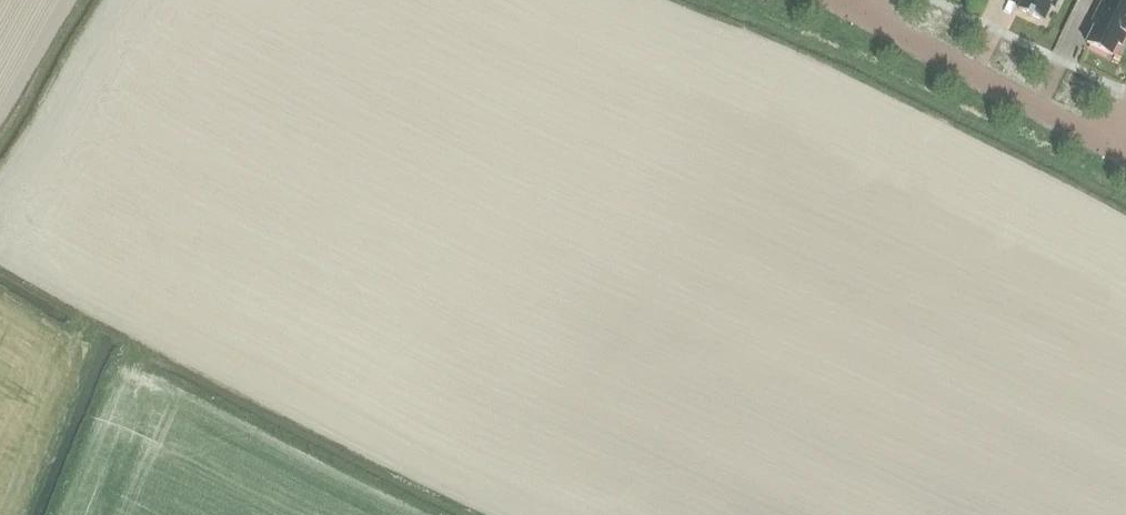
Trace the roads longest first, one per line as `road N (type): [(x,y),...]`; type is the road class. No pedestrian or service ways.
road 1 (residential): [(857,11),(1106,144)]

